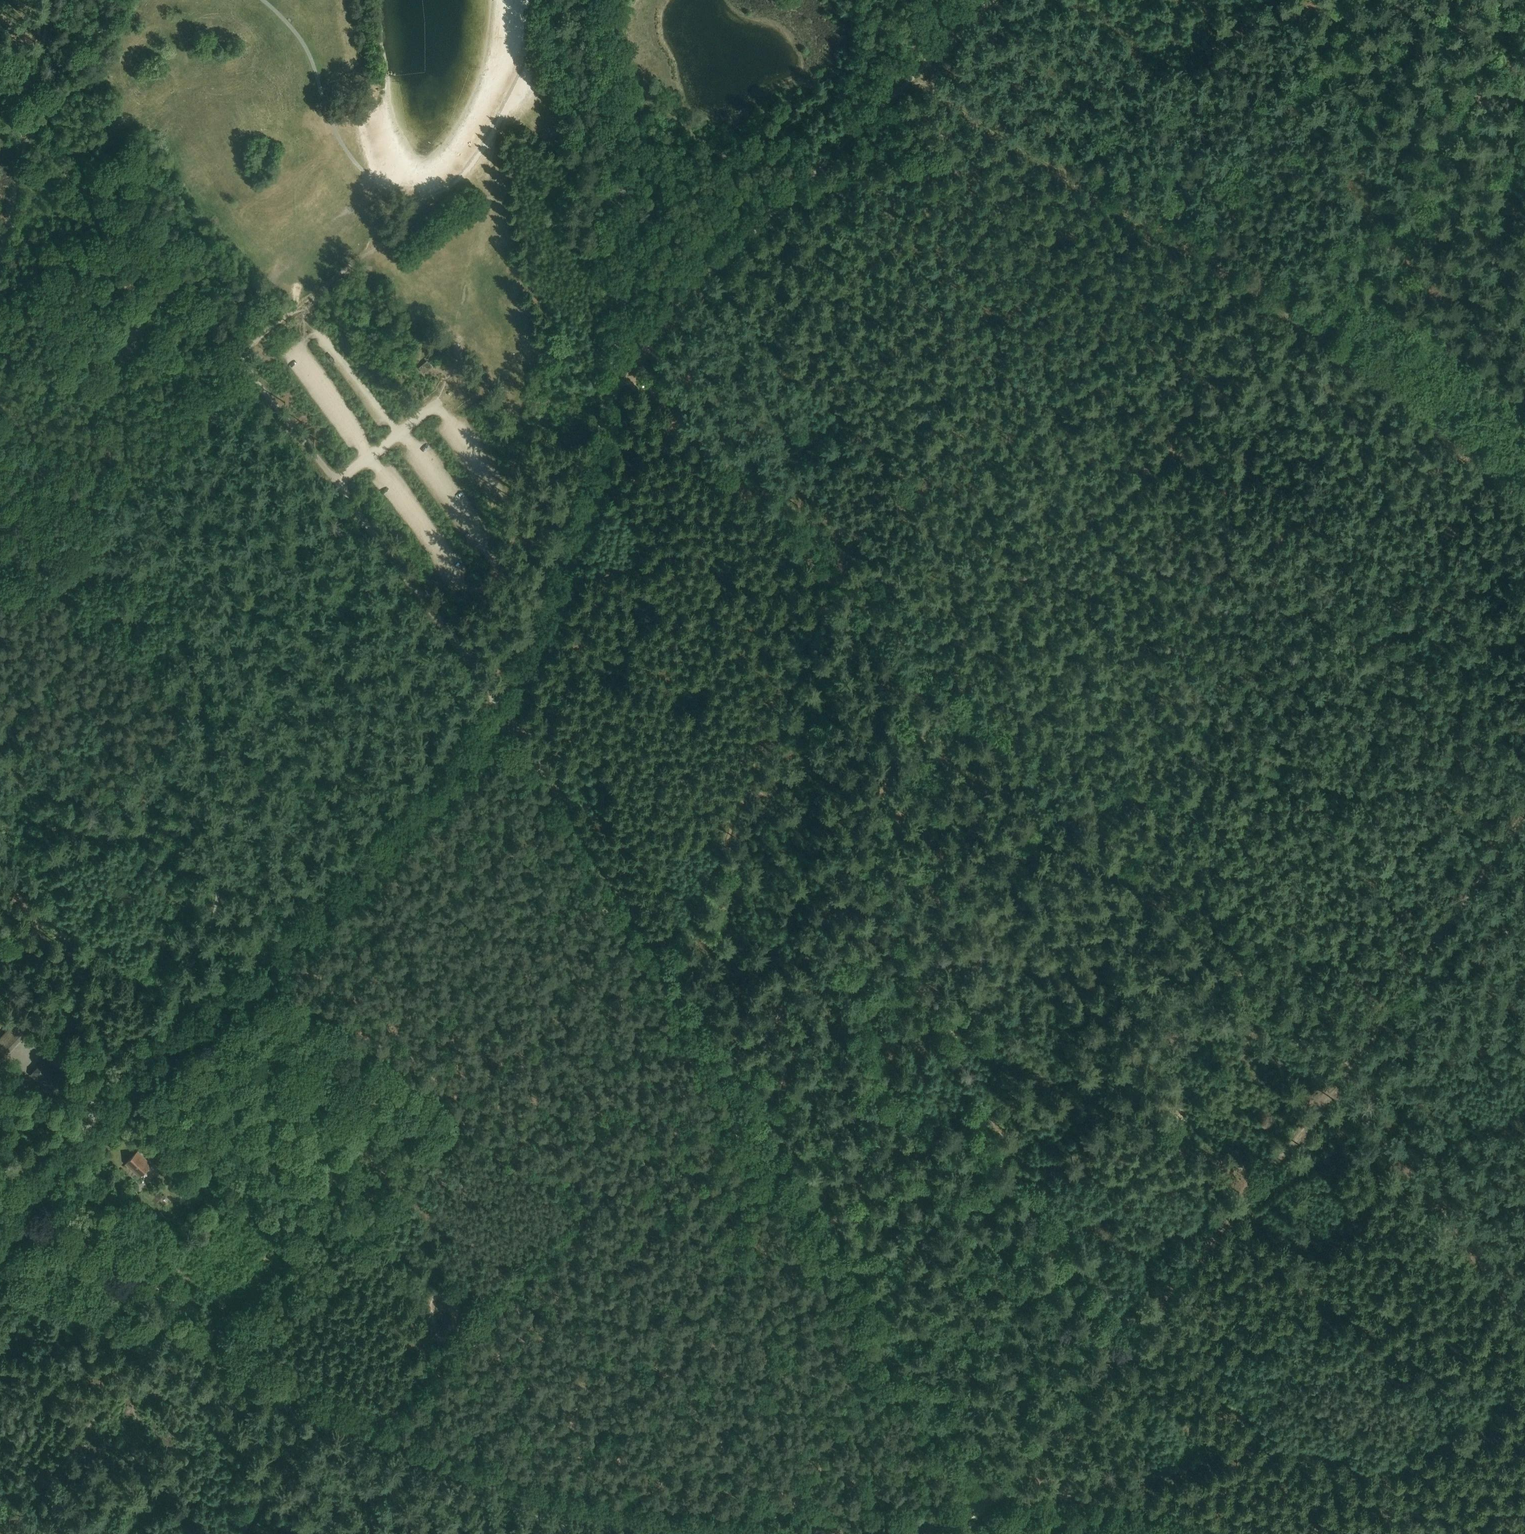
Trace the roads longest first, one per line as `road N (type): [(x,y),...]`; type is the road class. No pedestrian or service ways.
road 1 (track): [(1524,484),(1485,441),(1303,302),(1059,163),(926,69)]
road 2 (tertiary): [(499,699),(572,545),(615,363),(624,165),(610,0)]
road 3 (tertiary): [(35,1186),(133,1075),(372,858),(457,764),(499,699)]
road 4 (track): [(378,1432),(594,1509),(727,1532),(863,1530),(978,1499)]
road 5 (track): [(1343,1078),(1180,1278),(978,1499)]
road 6 (track): [(798,1206),(906,983),(1076,799),(1099,823)]
road 7 (track): [(363,517),(227,647),(169,731),(15,893)]
road 8 (track): [(378,1432),(728,1086)]
road 9 (unclassified): [(499,699),(268,395)]
road 10 (track): [(1099,823),(1343,1078)]
road 11 (track): [(92,1233),(180,1303),(378,1432)]
road 12 (track): [(798,1206),(978,1499)]
road 13 (track): [(691,300),(926,69)]
road 14 (track): [(0,218),(53,247),(65,285),(102,323),(126,375),(168,405),(224,427)]
road 15 (track): [(29,126),(234,356)]
road 16 (track): [(978,1499),(1066,1493),(1263,1533)]
road 17 (track): [(0,641),(206,445)]
road 18 (track): [(1059,163),(1141,93),(1279,0)]
road 19 (track): [(234,356),(400,234),(423,197)]
road 20 (track): [(13,1533),(147,1349)]
road 21 (track): [(1343,1078),(1459,905)]
road 22 (track): [(335,1408),(242,1533)]
road 23 (track): [(728,1086),(798,1206)]
road 24 (track): [(0,261),(29,126)]
road 25 (track): [(206,445),(268,395),(234,356)]

